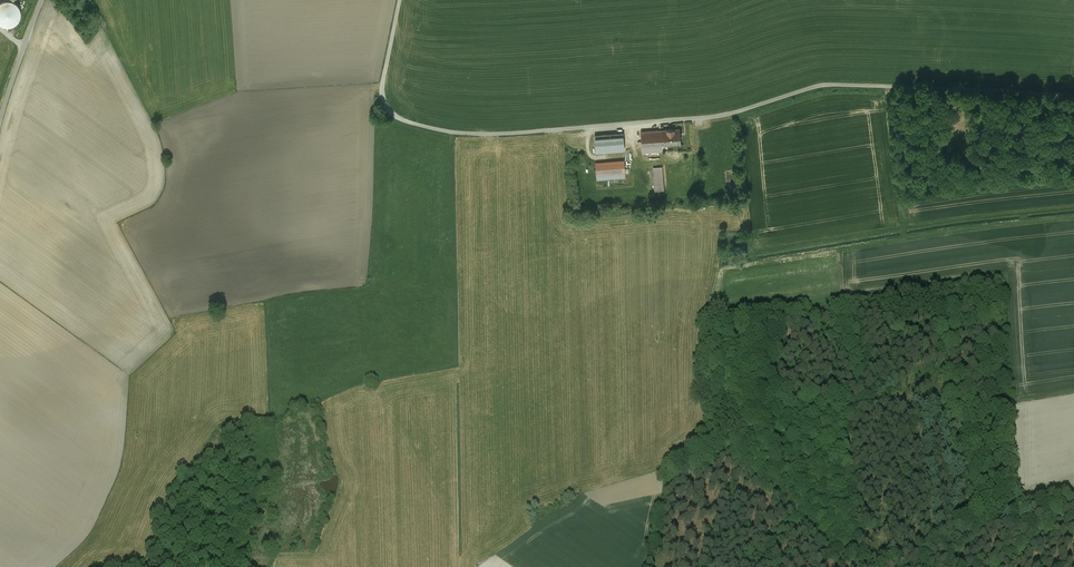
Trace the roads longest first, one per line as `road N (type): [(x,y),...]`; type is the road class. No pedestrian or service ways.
road 1 (unclassified): [(1073,94),(827,85),(712,117),(455,133),(403,120),(385,103),(400,0)]

